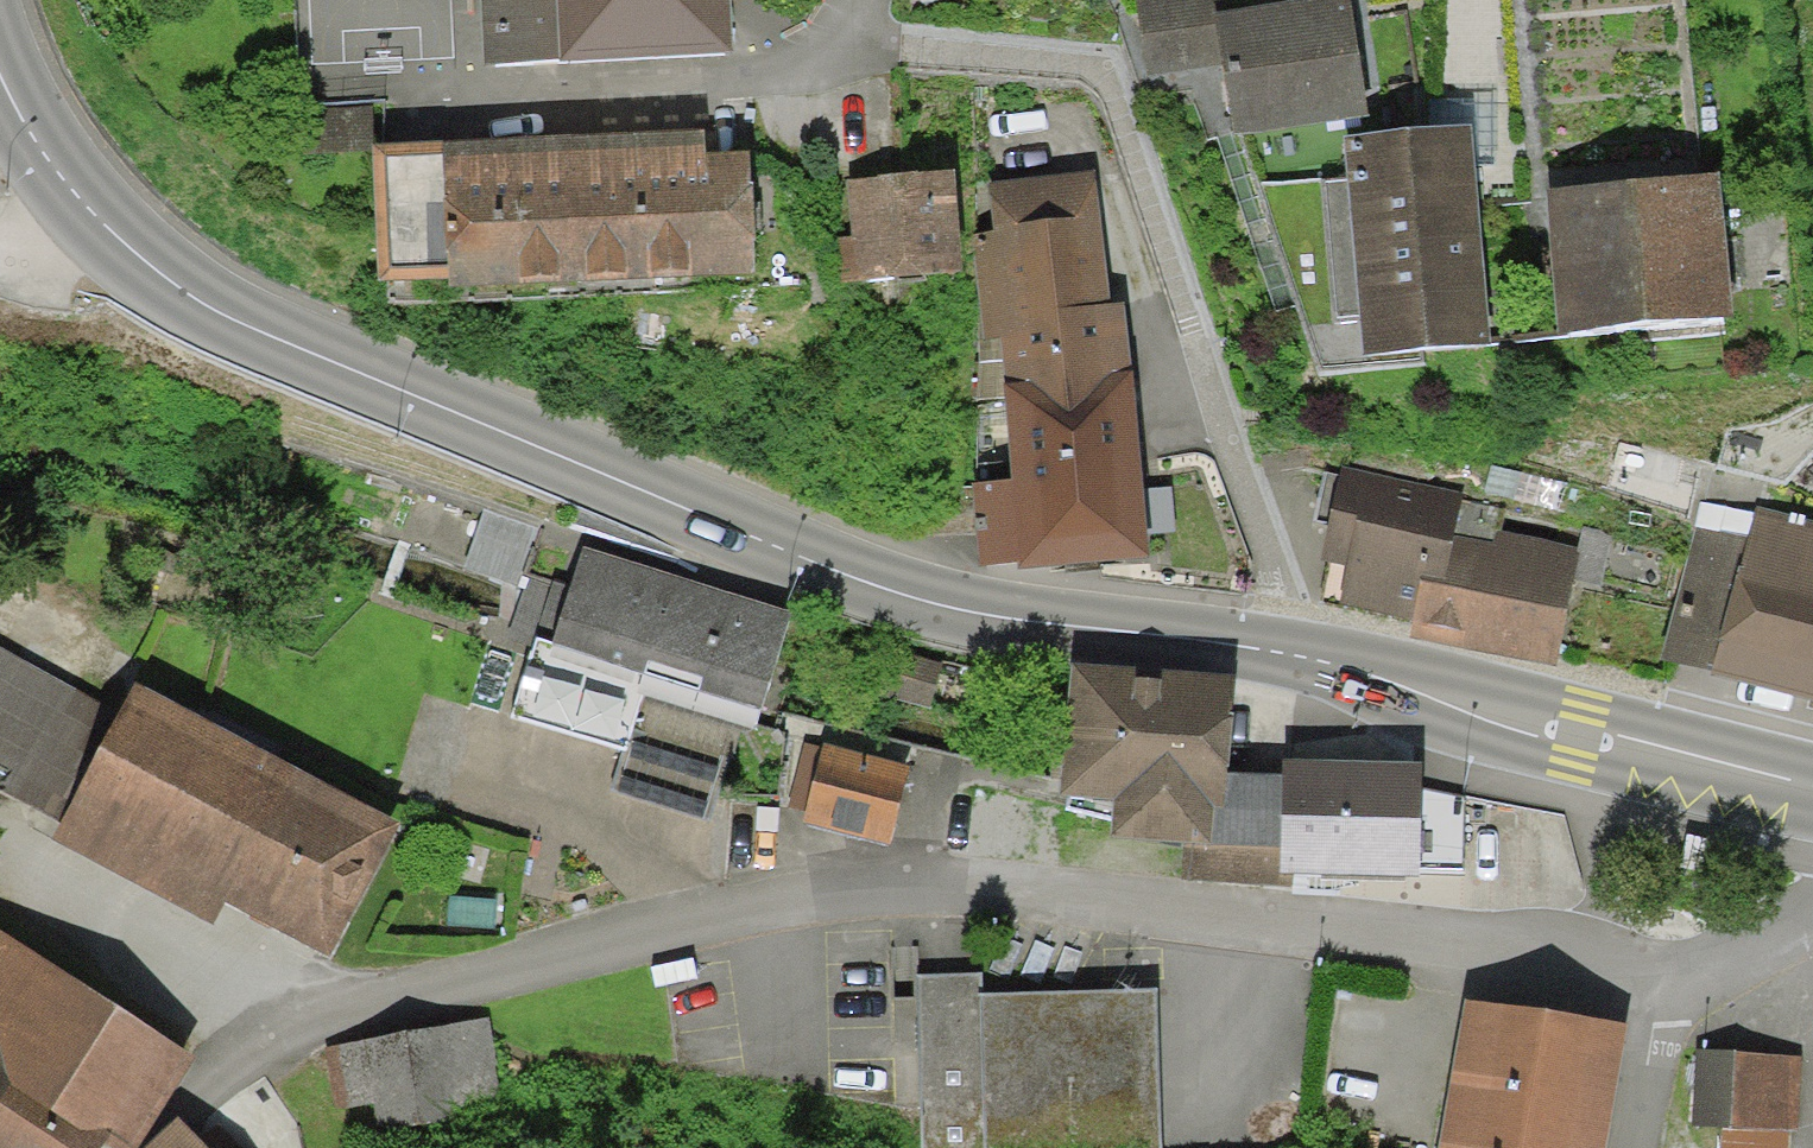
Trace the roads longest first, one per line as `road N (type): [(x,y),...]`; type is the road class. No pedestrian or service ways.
road 1 (primary): [(0,73),(58,175),(114,236),(196,298),(844,576),(942,606),(1266,650),(1578,735),(1812,786)]
road 2 (residential): [(1665,984),(1593,958),(1140,913),(917,894),(777,908),(299,1020),(224,1063),(132,1147)]
road 3 (unclassified): [(1634,1147),(1665,984)]
road 4 (unclassified): [(1665,984),(1775,964),(1812,928)]

